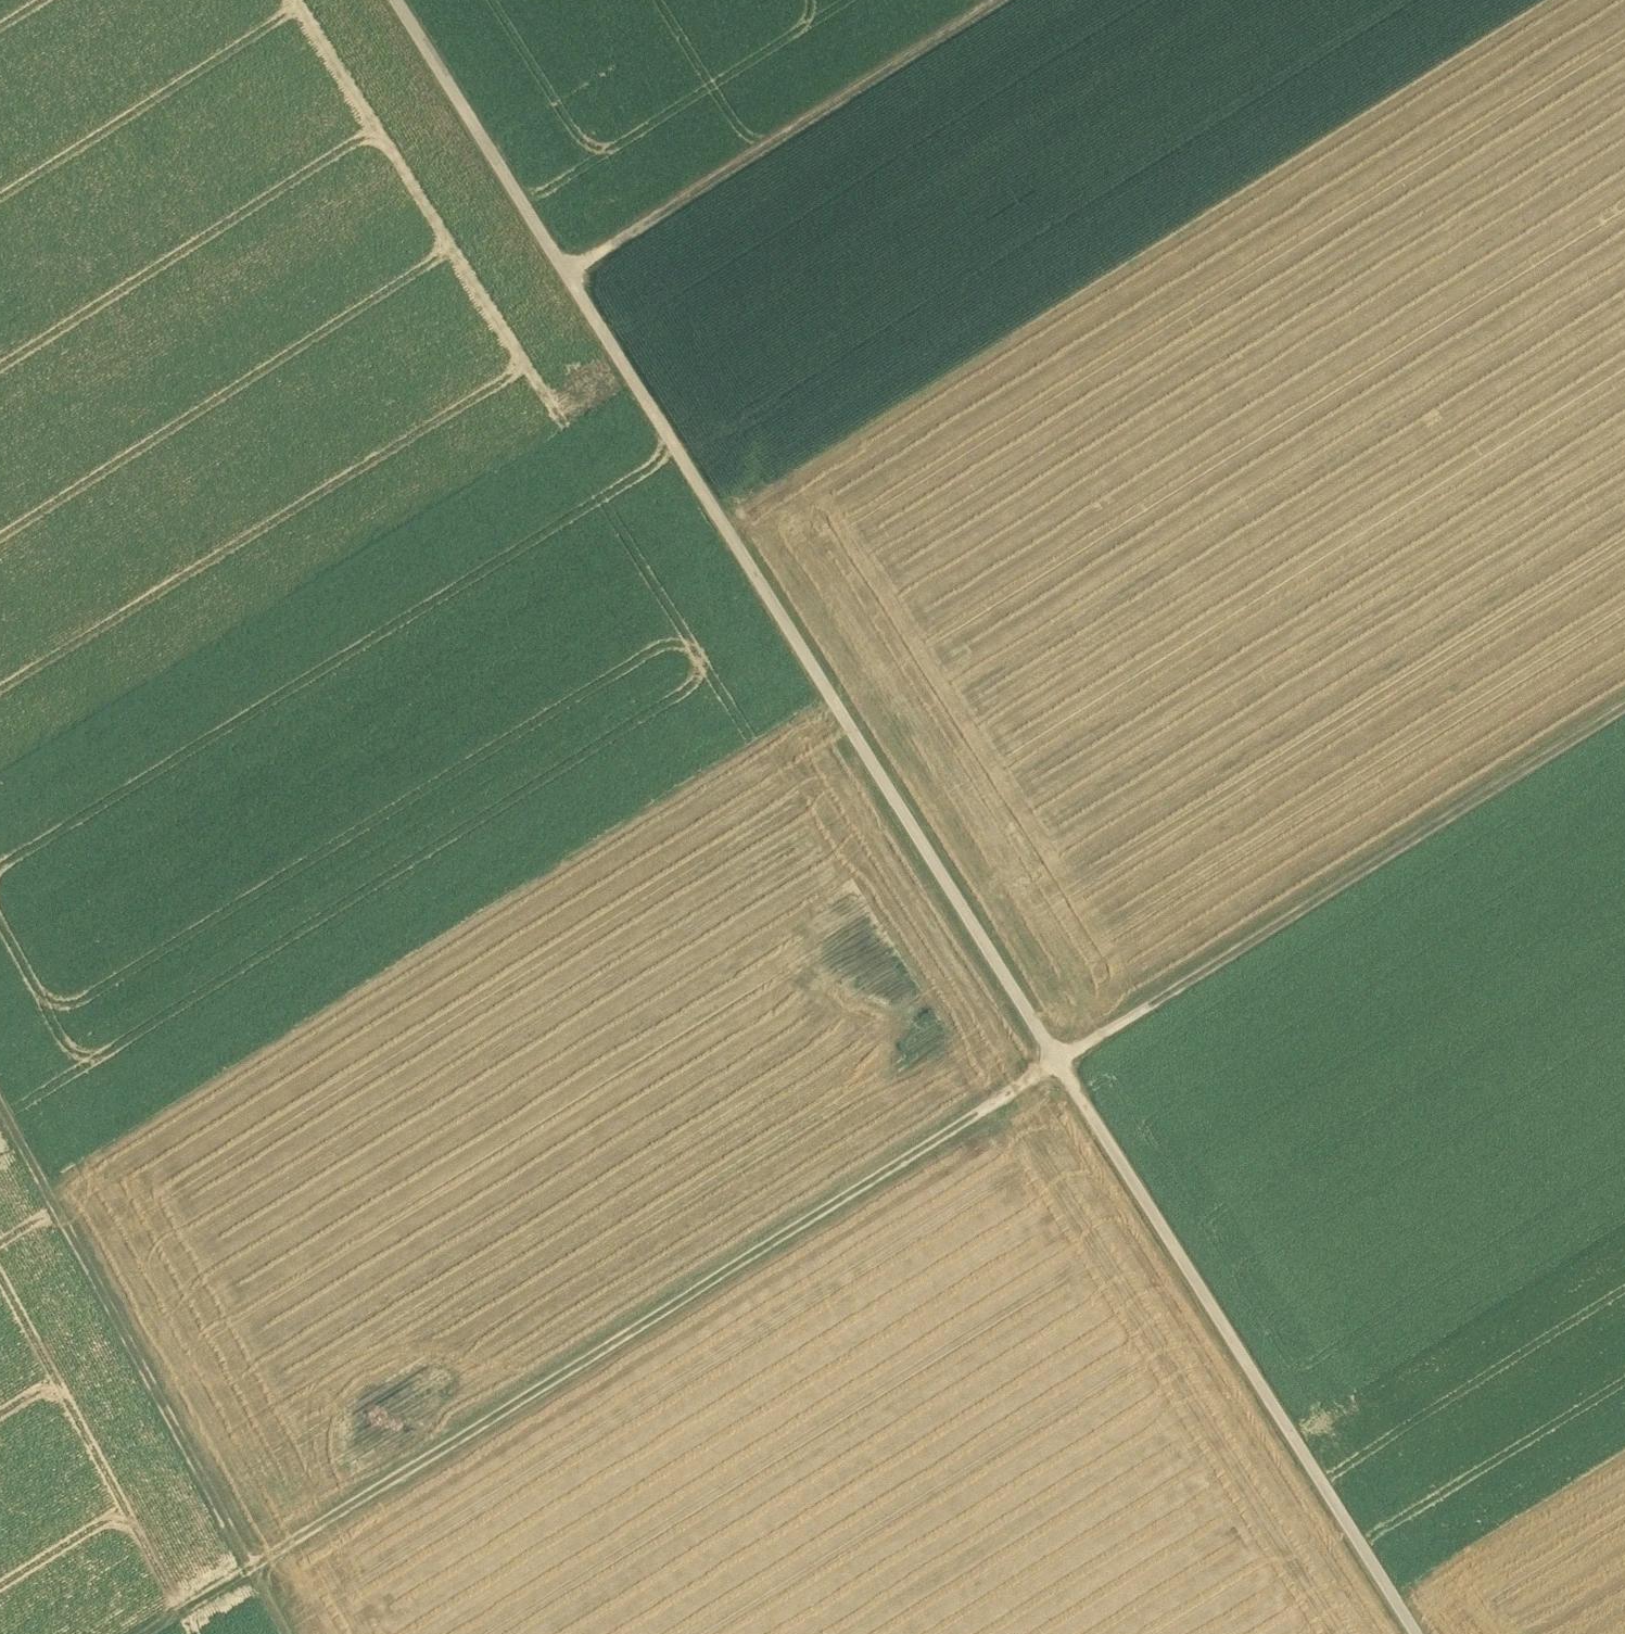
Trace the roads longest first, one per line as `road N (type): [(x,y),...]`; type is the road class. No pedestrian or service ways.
road 1 (track): [(395,0),(1417,1633)]
road 2 (track): [(1624,706),(147,1633)]
road 3 (track): [(0,1094),(295,1633)]
road 4 (track): [(1009,0),(568,276)]

